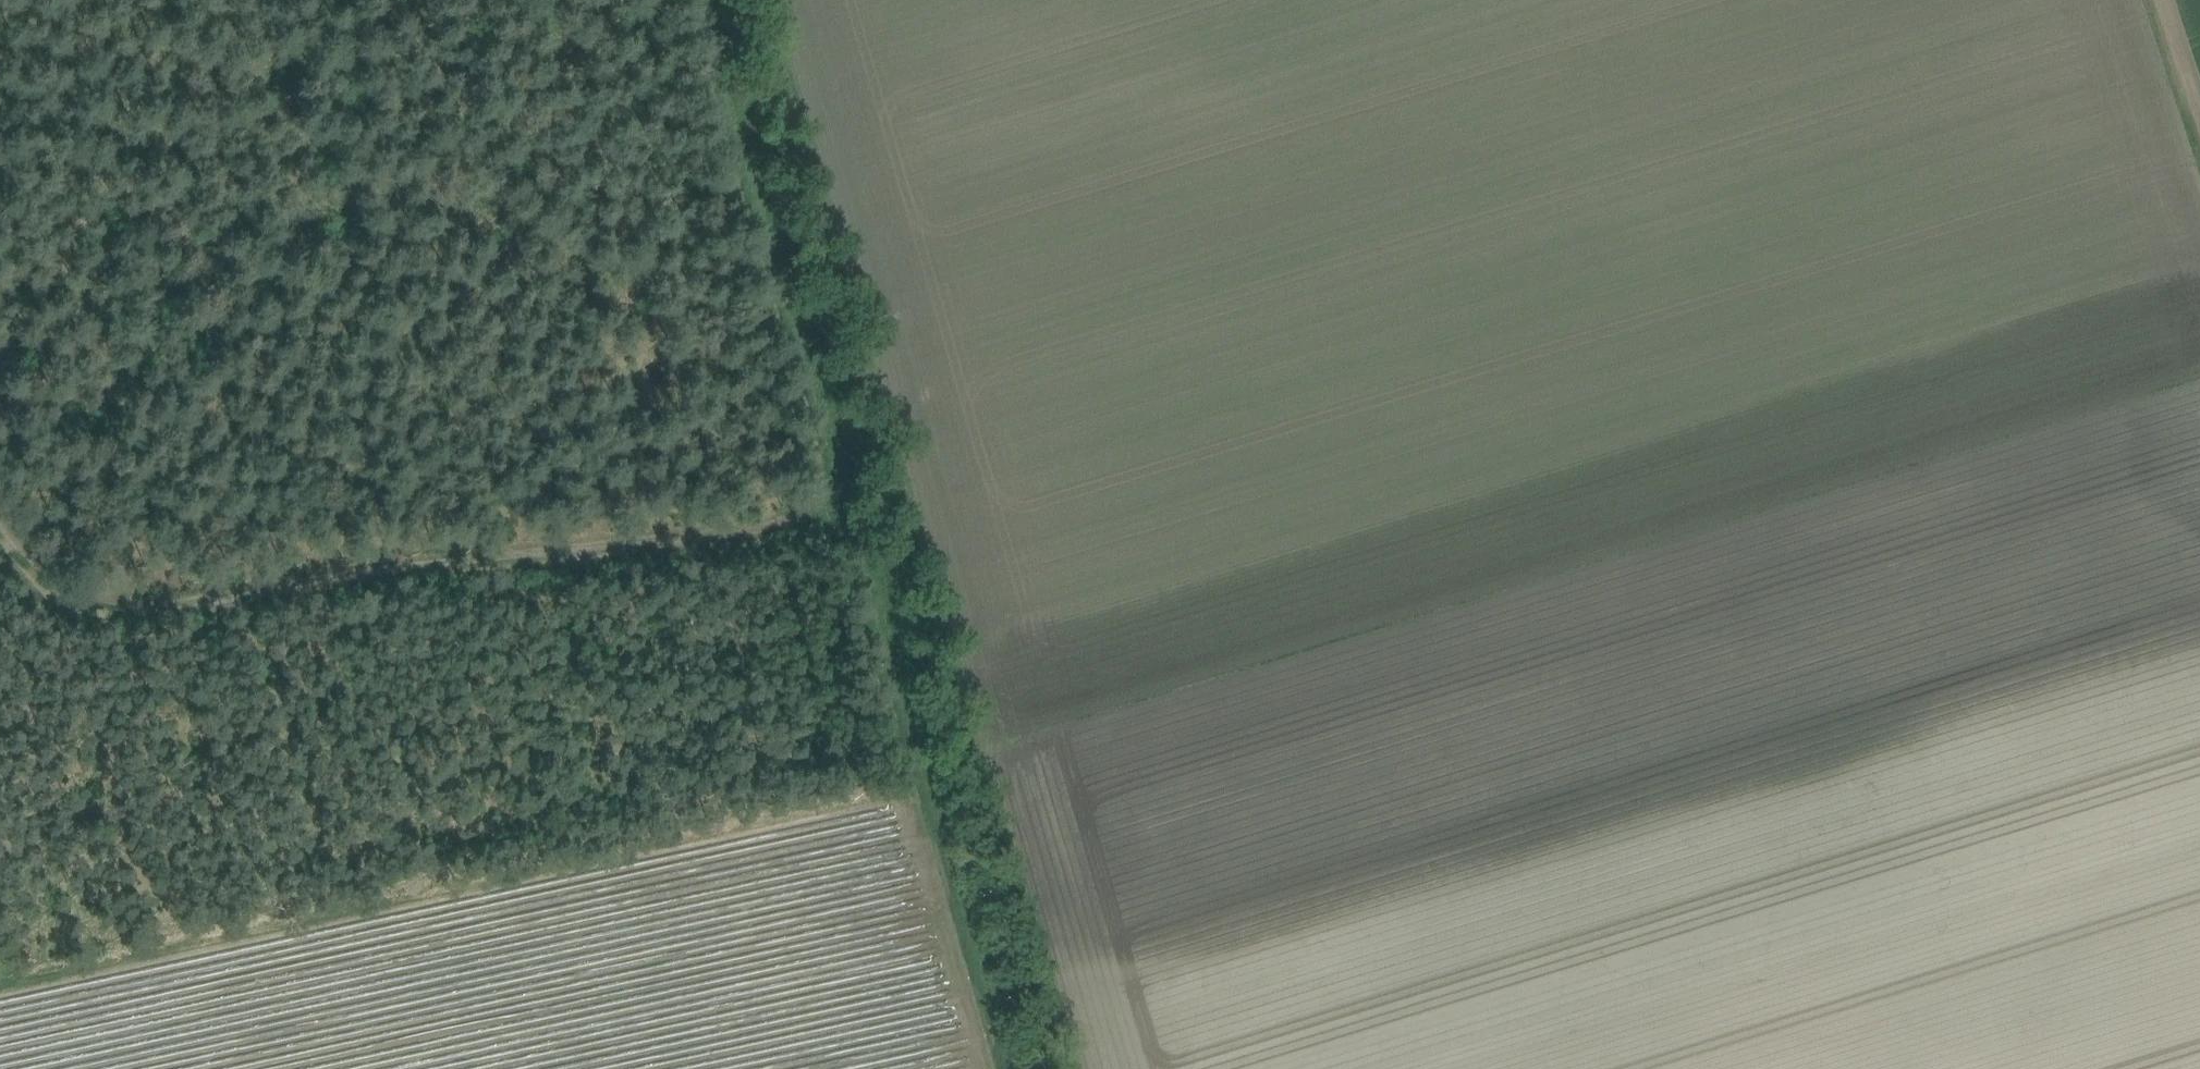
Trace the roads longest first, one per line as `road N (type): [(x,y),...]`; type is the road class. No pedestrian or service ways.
road 1 (track): [(2199,119),(2160,0)]

